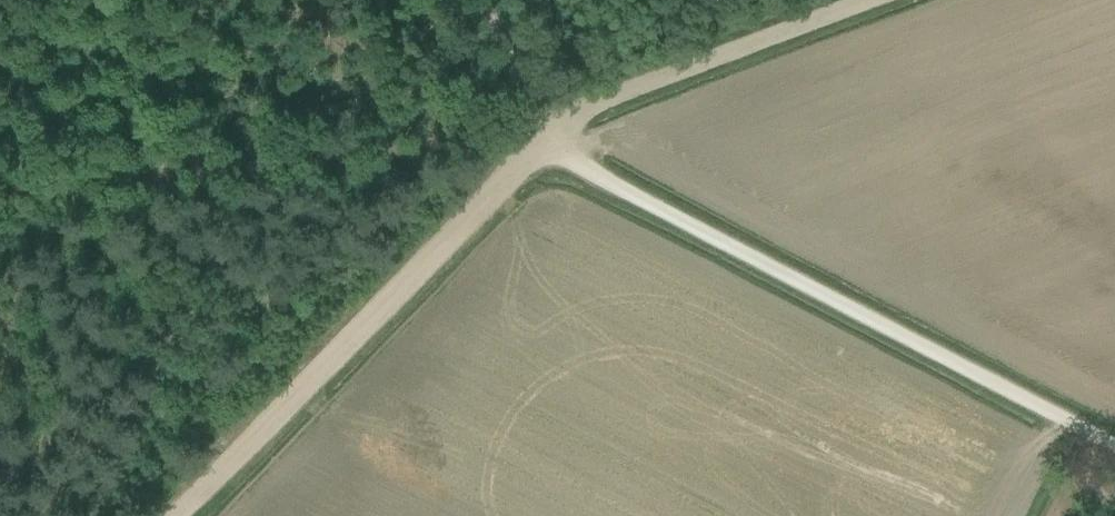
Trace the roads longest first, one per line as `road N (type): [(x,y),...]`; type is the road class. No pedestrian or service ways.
road 1 (track): [(1114,445),(564,159),(548,139)]
road 2 (track): [(177,515),(548,139)]
road 3 (track): [(548,139),(609,97),(869,0)]
road 4 (track): [(484,0),(548,139)]

